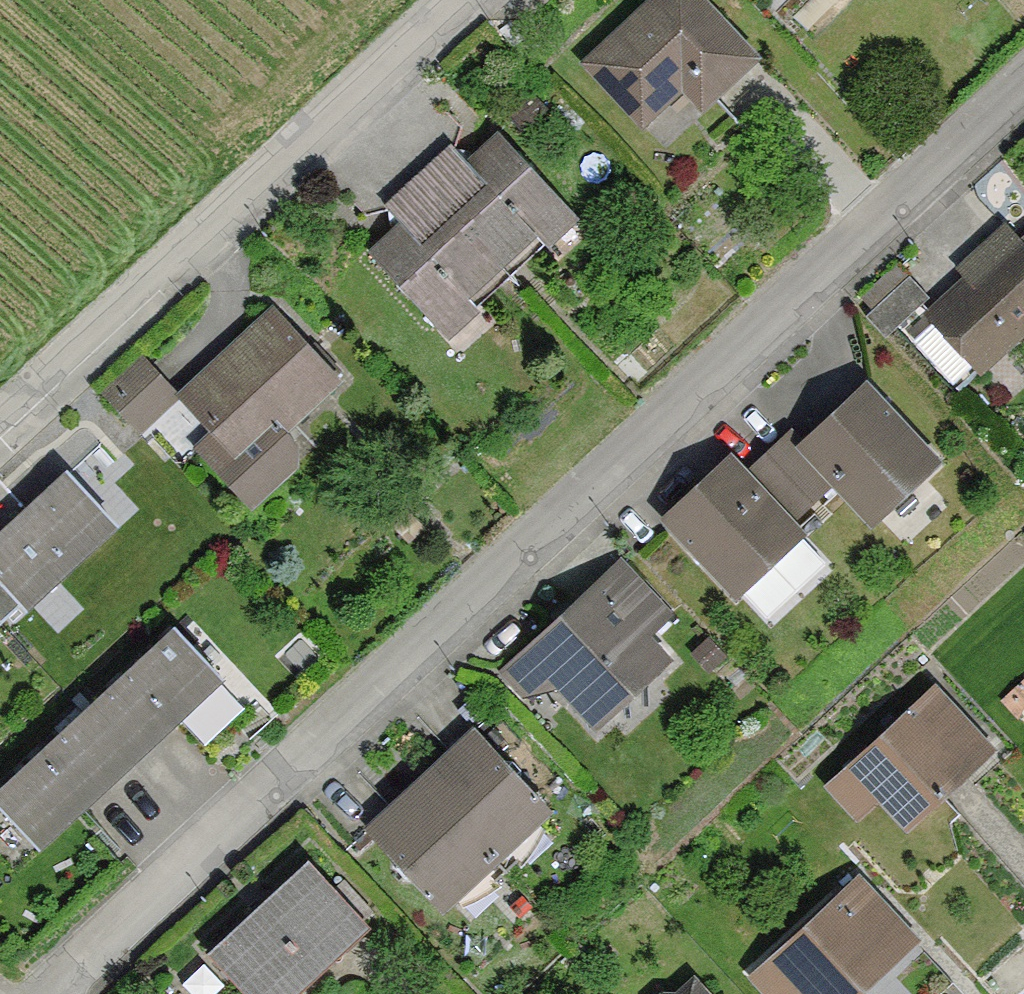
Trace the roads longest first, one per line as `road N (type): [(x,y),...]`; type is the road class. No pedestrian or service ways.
road 1 (residential): [(54,993),(1023,76)]
road 2 (residential): [(0,425),(456,0)]

